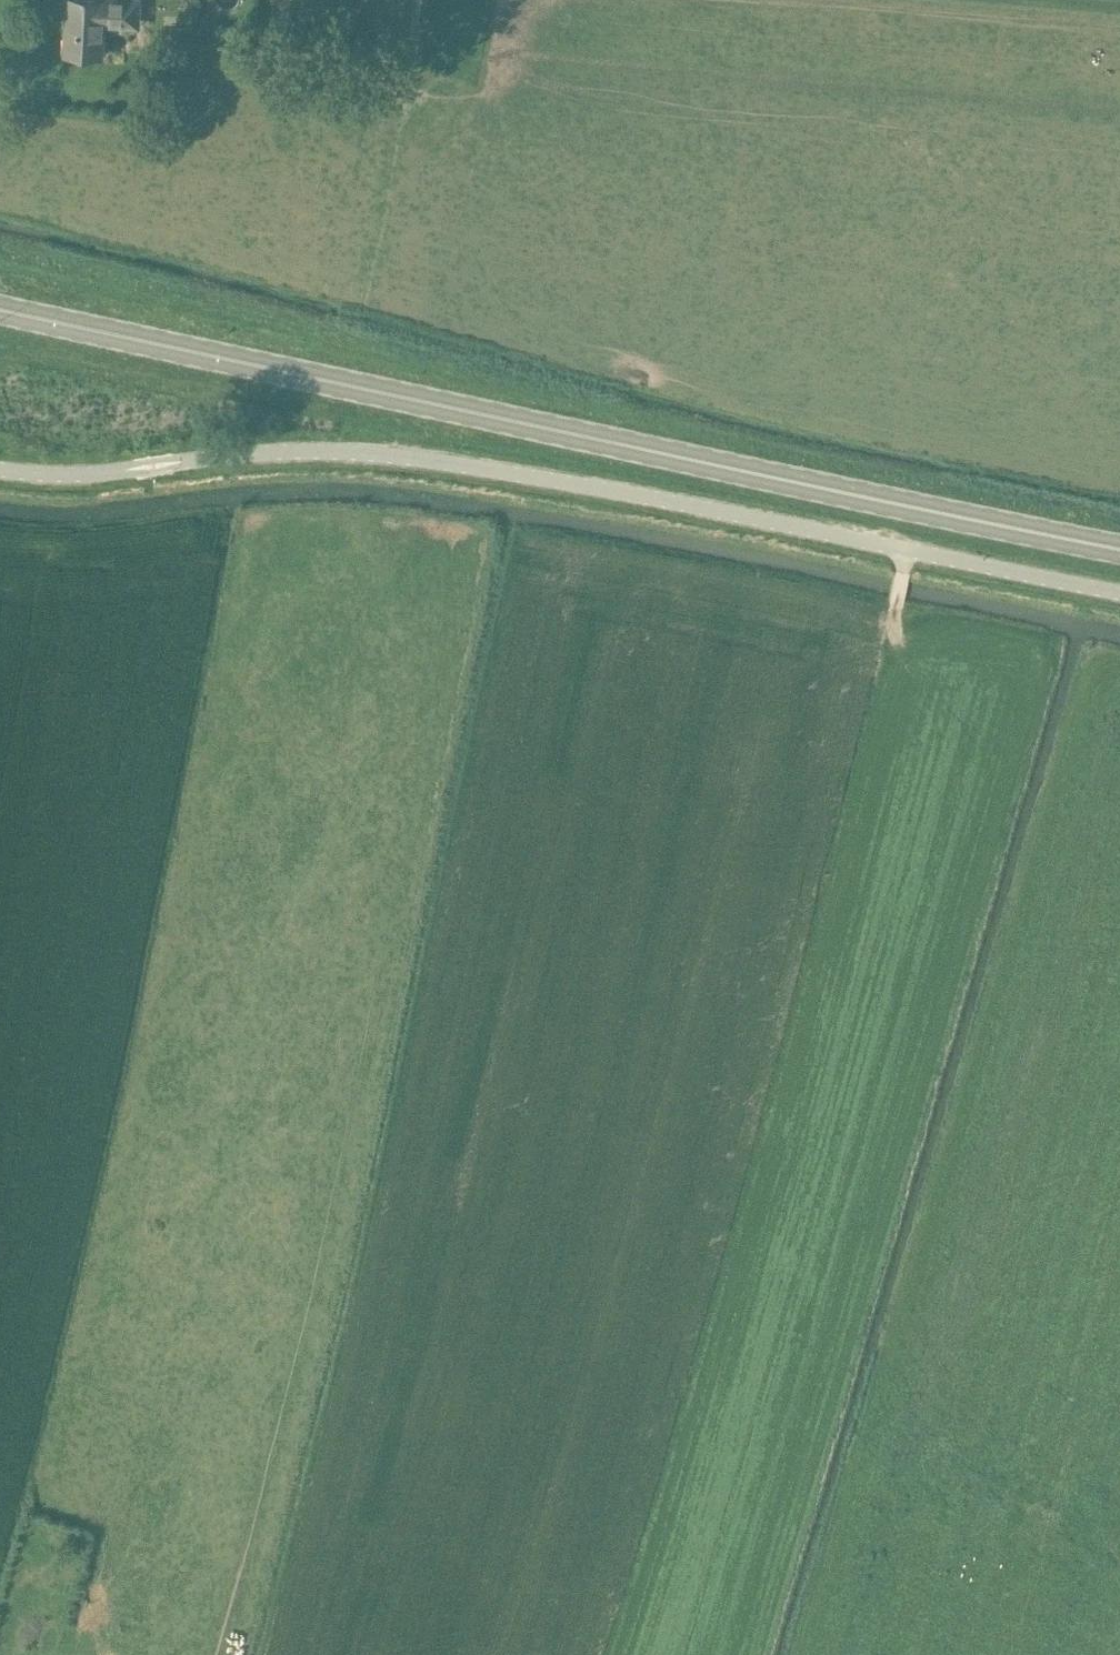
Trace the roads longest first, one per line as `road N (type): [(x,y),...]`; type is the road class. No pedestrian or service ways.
road 1 (secondary): [(1119,547),(0,307)]
road 2 (unclassified): [(1119,591),(690,505),(371,453),(267,454),(70,474),(0,468)]

